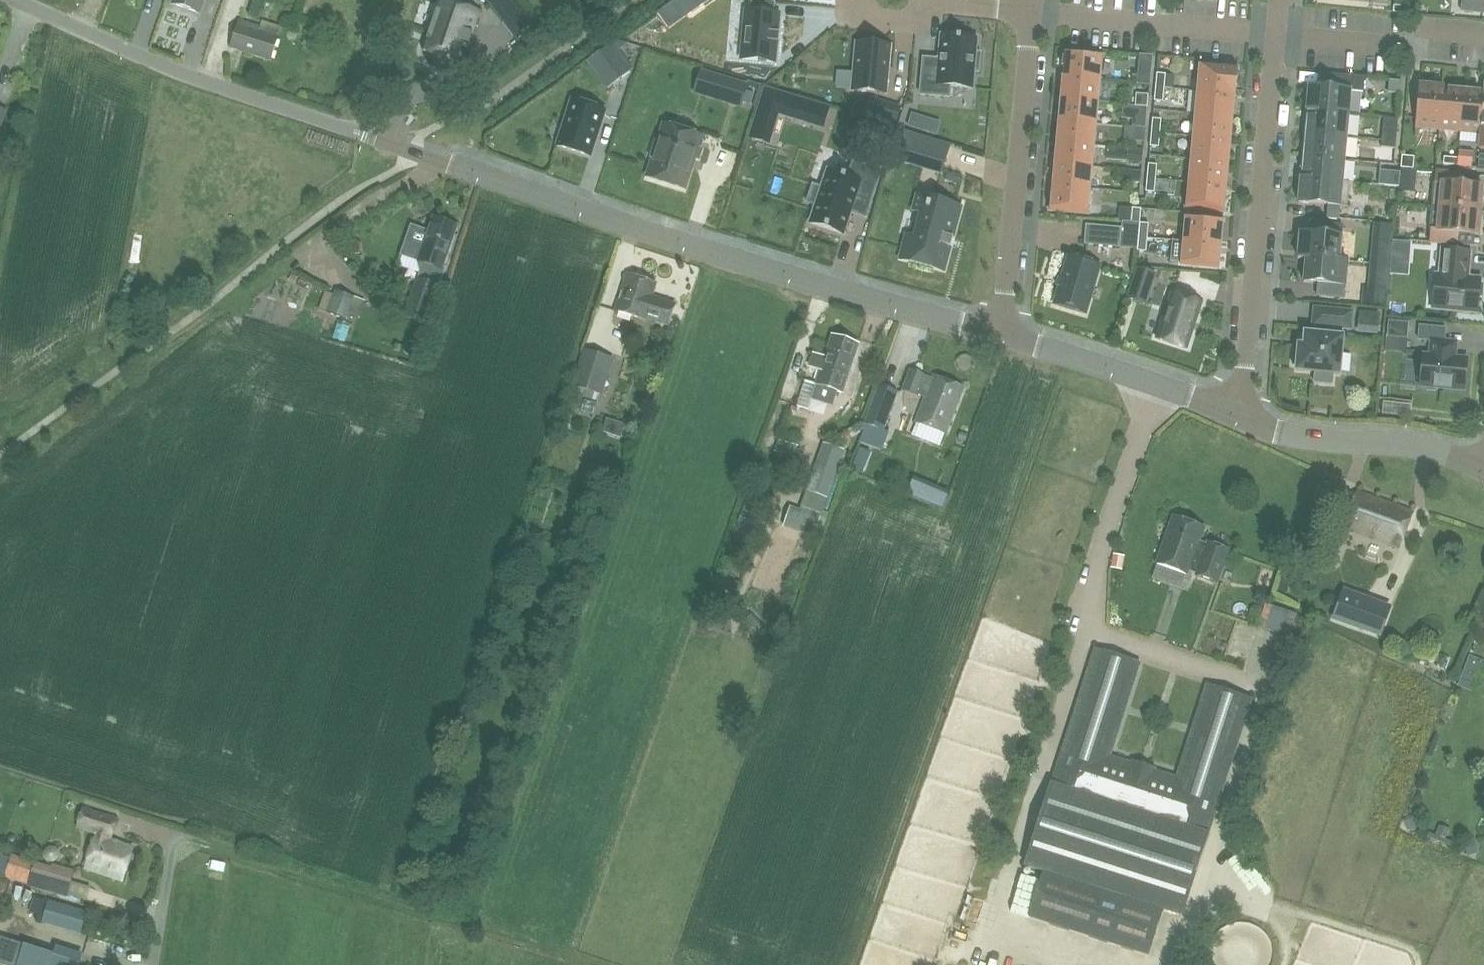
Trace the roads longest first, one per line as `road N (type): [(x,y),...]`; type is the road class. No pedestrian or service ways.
road 1 (residential): [(1001,339),(698,250),(412,151)]
road 2 (unclassified): [(412,151),(15,0)]
road 3 (residential): [(1279,0),(1236,417)]
road 4 (residential): [(1001,339),(1031,10)]
road 5 (residential): [(1483,469),(1428,448),(1296,435),(1236,417)]
road 6 (residential): [(1236,417),(1001,339)]
road 7 (unclassified): [(152,964),(172,846)]

